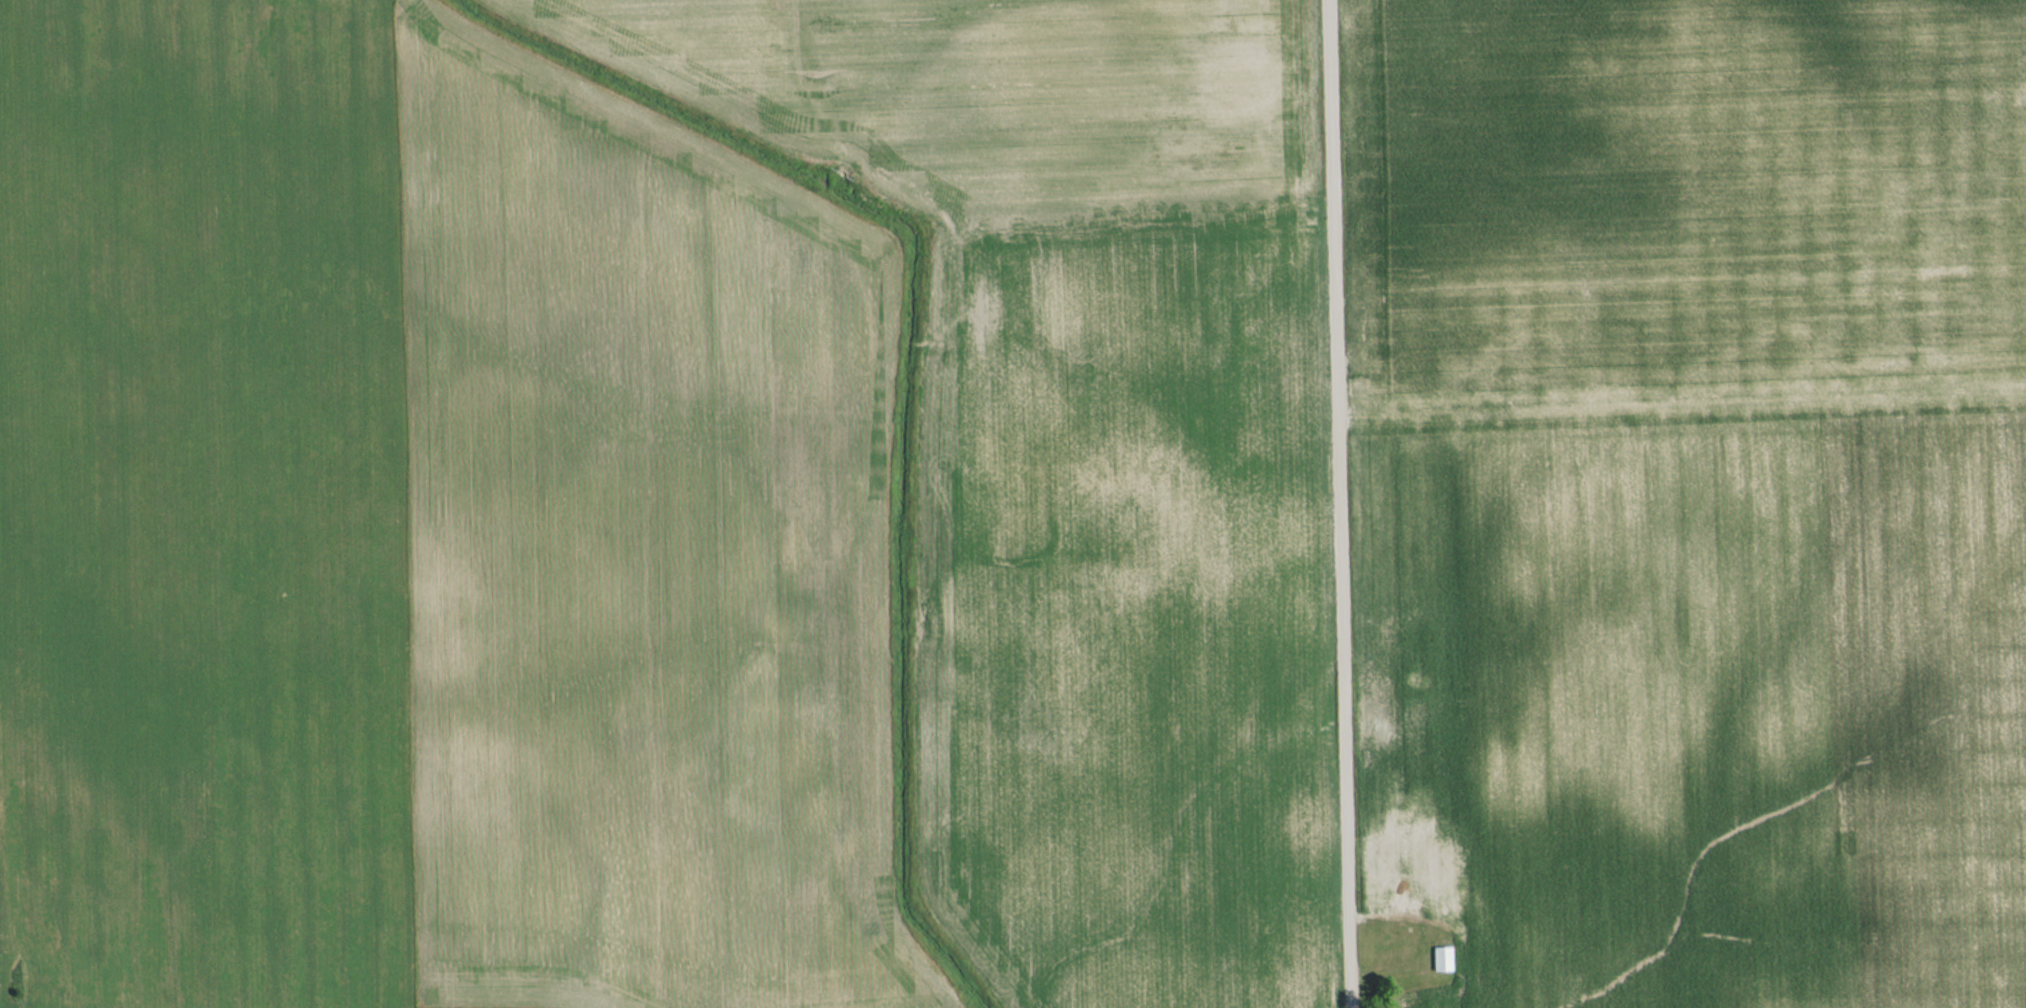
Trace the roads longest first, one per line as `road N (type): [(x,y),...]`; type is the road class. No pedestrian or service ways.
road 1 (residential): [(1331,0),(1356,1007)]

